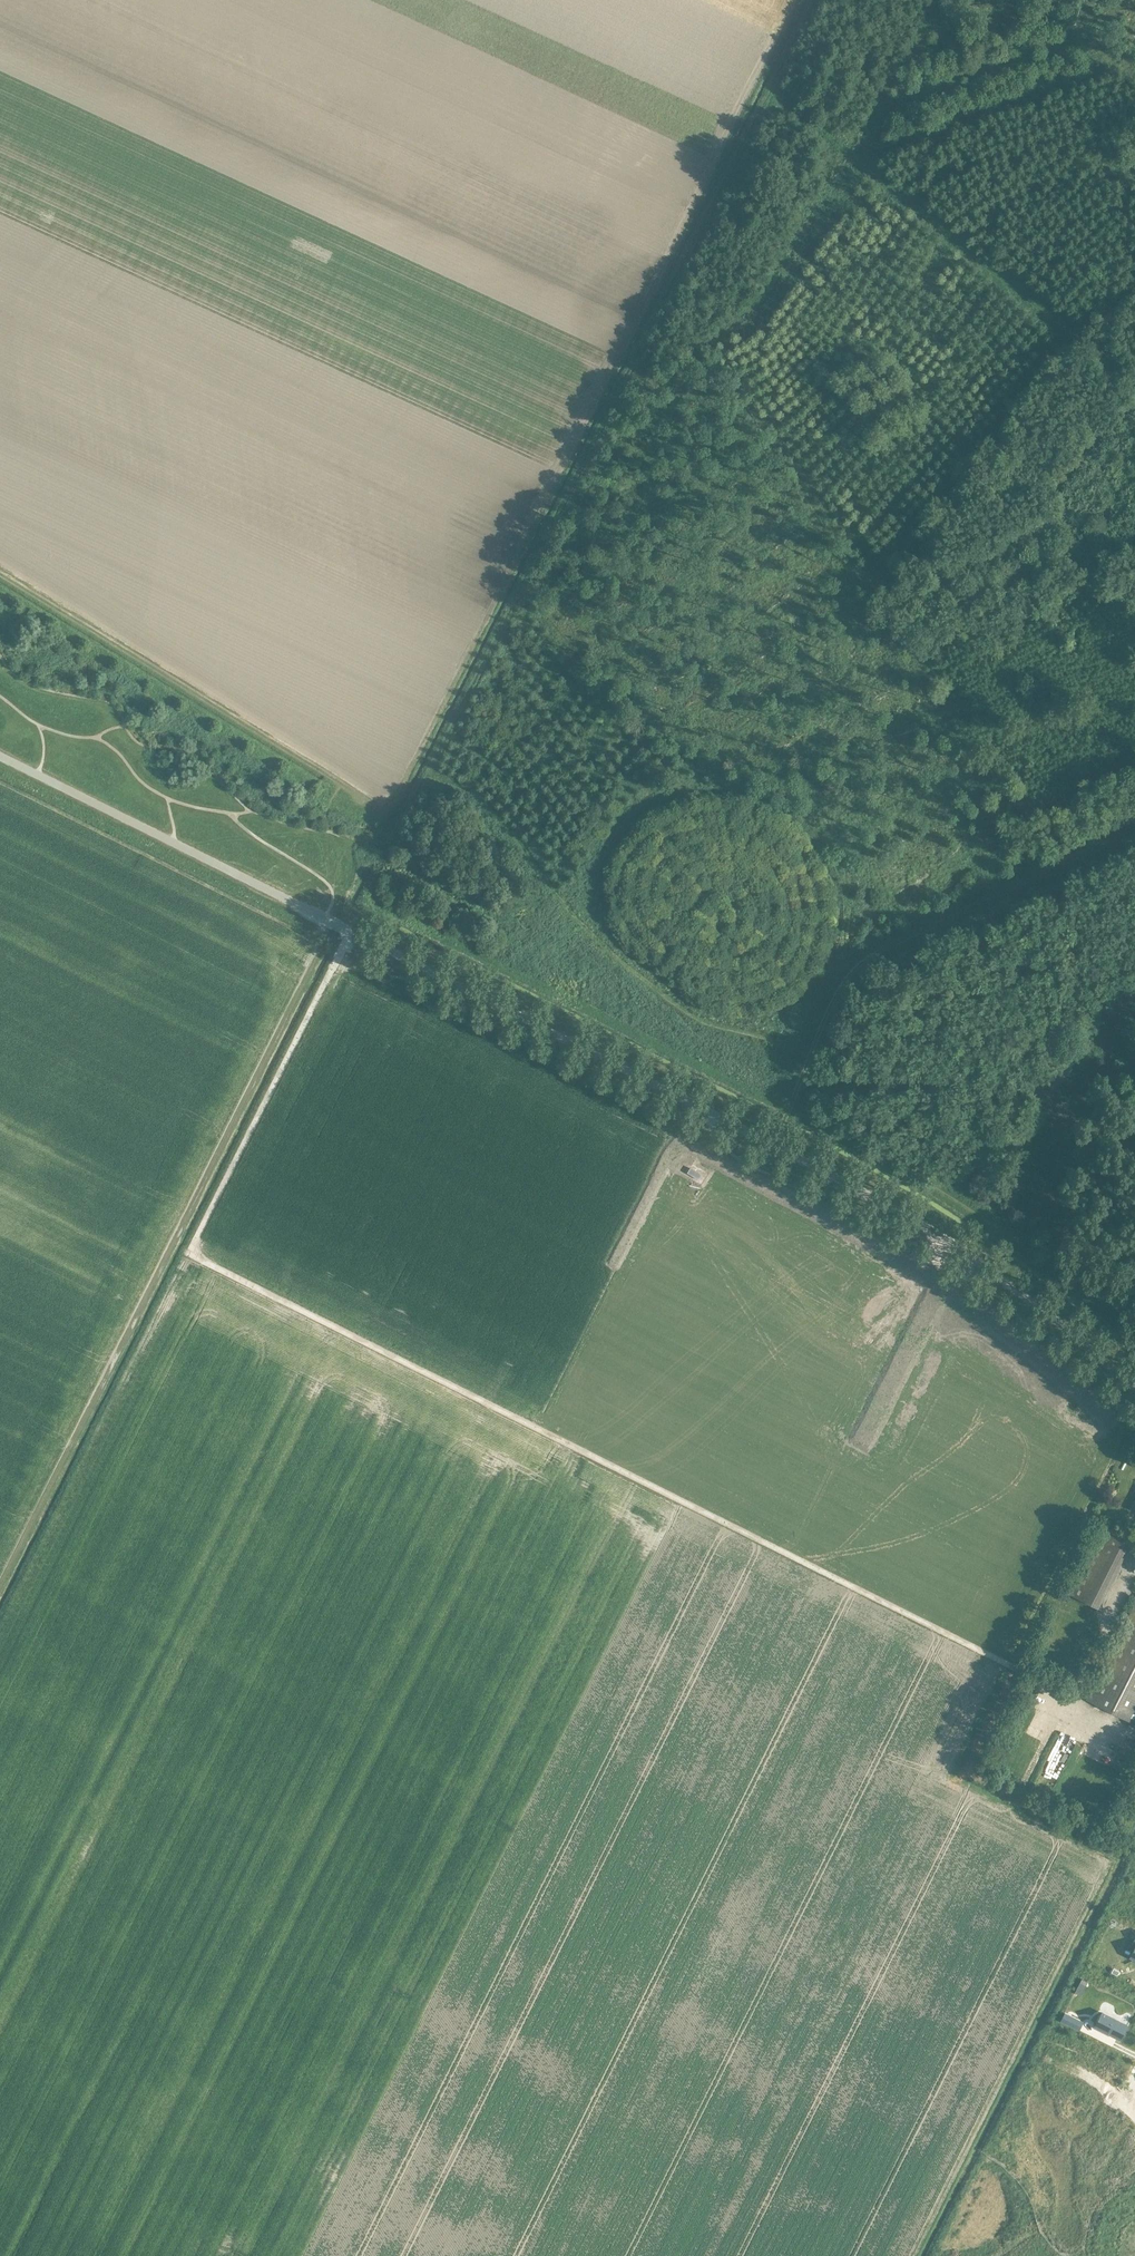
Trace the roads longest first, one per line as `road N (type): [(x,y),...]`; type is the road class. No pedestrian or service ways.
road 1 (track): [(1006,1663),(189,1254),(351,932)]
road 2 (unclassified): [(959,1253),(712,1114),(0,758)]
road 3 (track): [(787,1111),(840,989),(868,958),(1134,829)]
road 4 (track): [(0,573),(340,783)]
road 5 (residential): [(675,1139),(943,1282)]
road 6 (residential): [(816,1536),(943,1282)]
road 7 (residential): [(816,1536),(610,1430)]
road 8 (unclassified): [(1134,1388),(959,1253)]
road 9 (residential): [(943,1282),(1114,1420)]
road 10 (residential): [(610,1430),(604,1396),(570,1395),(561,1418),(565,1431),(588,1442)]

